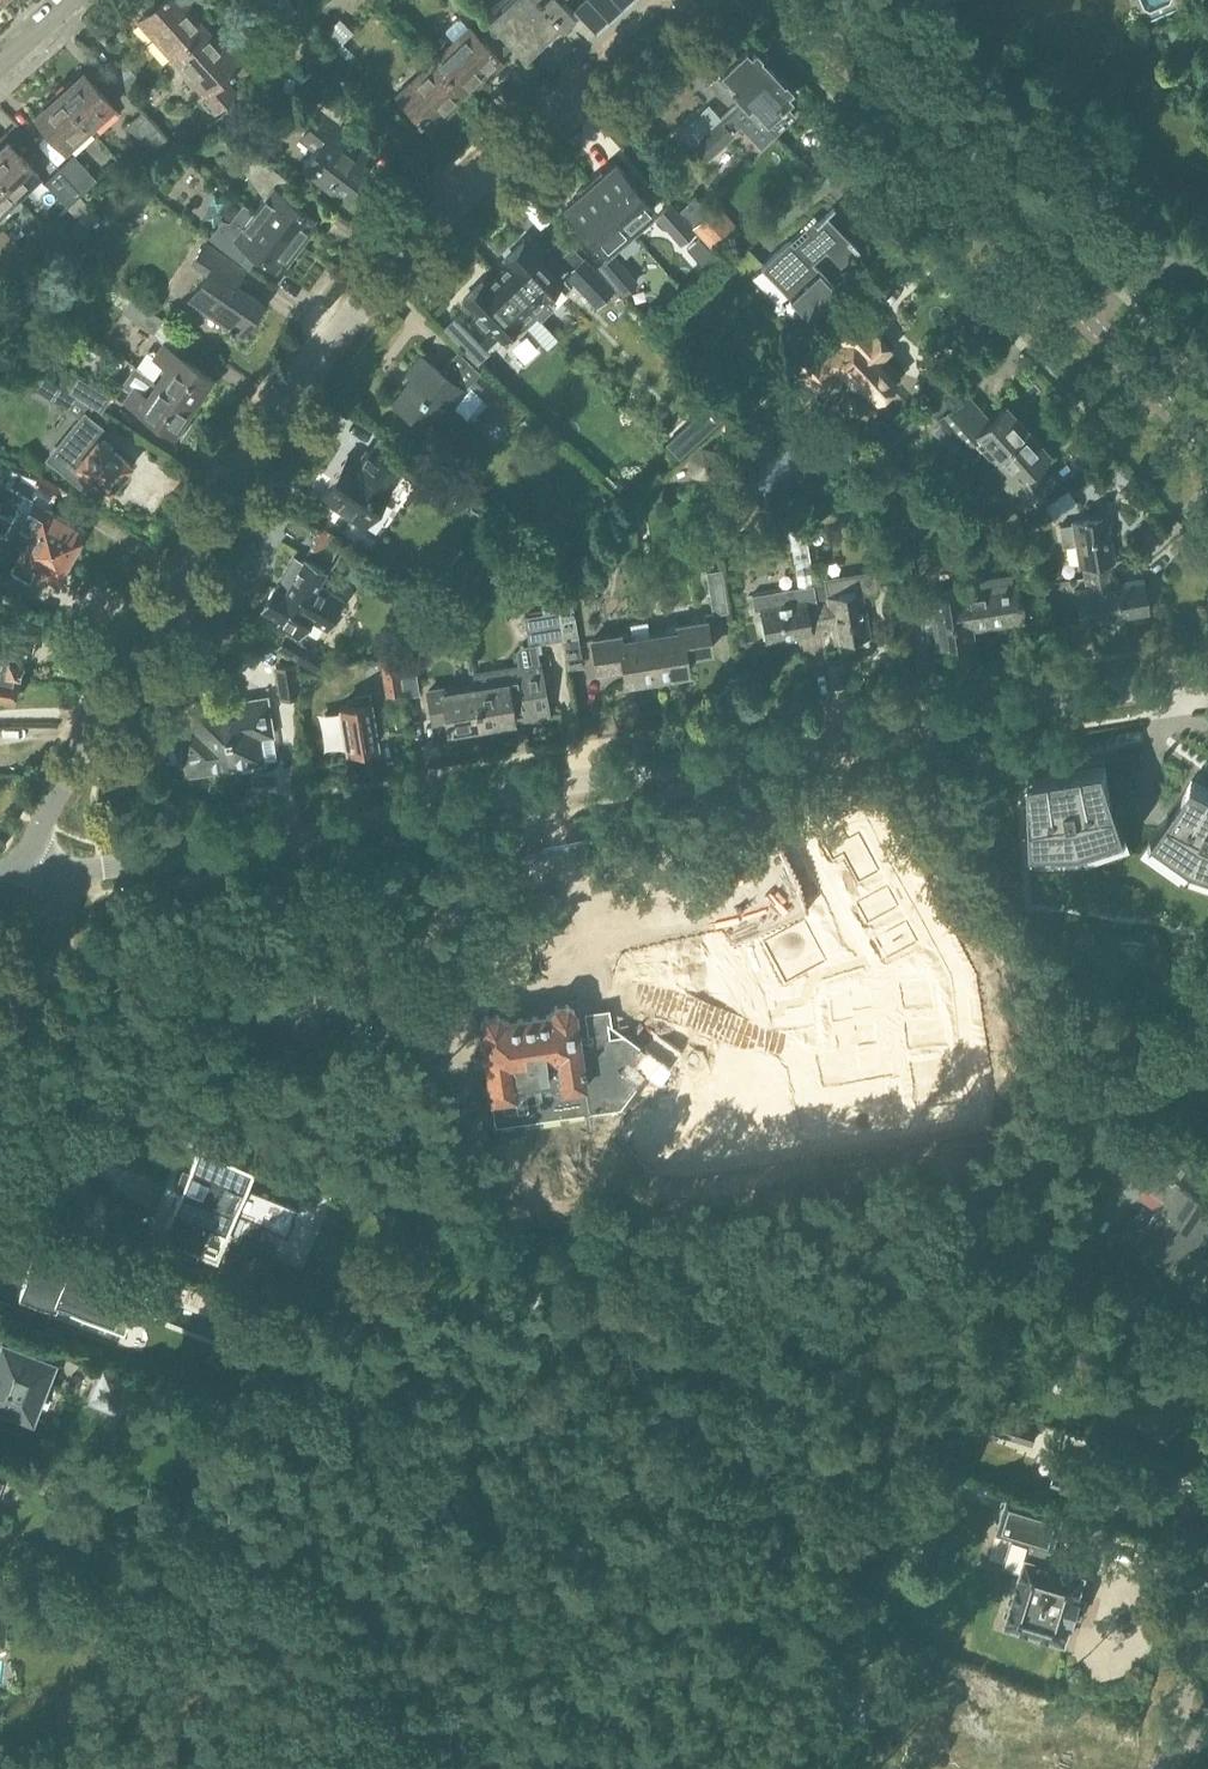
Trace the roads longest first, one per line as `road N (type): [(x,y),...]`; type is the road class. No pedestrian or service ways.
road 1 (tertiary): [(68,873),(1207,674)]
road 2 (residential): [(21,871),(196,552),(365,305),(462,192),(692,0)]
road 3 (secondary): [(1207,453),(786,0)]
road 4 (tertiary): [(0,1034),(42,995),(56,961),(68,873)]
road 5 (unclassified): [(1176,1768),(1207,1653)]

